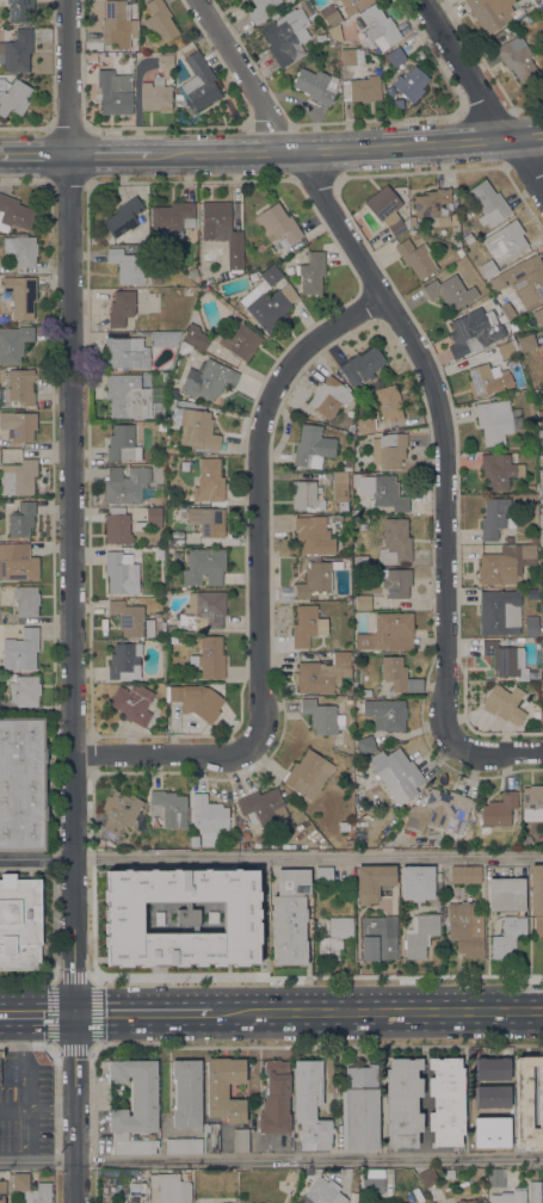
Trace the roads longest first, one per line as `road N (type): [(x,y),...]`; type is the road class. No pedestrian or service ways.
road 1 (residential): [(74,1202),(72,0)]
road 2 (residential): [(457,747),(449,724),(445,413),(436,384),(199,0)]
road 3 (tertiary): [(542,136),(296,154),(0,157)]
road 4 (residential): [(251,747),(261,728),(259,427),(280,375),(317,334),(382,294)]
road 5 (primary): [(505,1012),(214,1013)]
road 6 (residential): [(542,187),(424,0)]
road 7 (residential): [(251,747),(236,754),(73,755)]
road 8 (primary): [(214,1013),(73,1013)]

